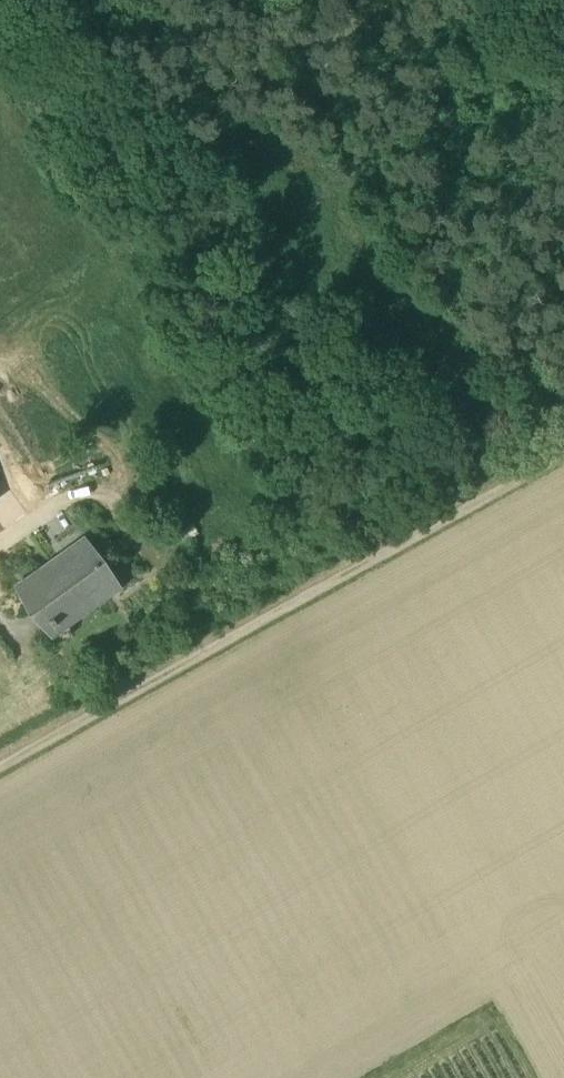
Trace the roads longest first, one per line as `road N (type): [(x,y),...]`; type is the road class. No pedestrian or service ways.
road 1 (track): [(563,464),(344,585)]

